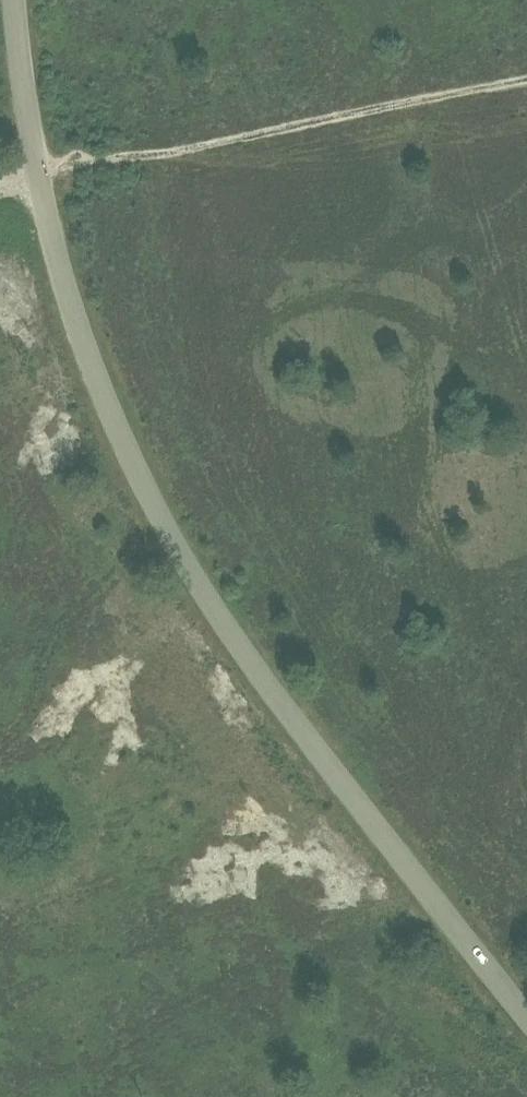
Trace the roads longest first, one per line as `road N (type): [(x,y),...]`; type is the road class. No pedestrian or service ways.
road 1 (unclassified): [(526,1019),(259,676),(136,474),(59,278),(37,179),(15,0)]

